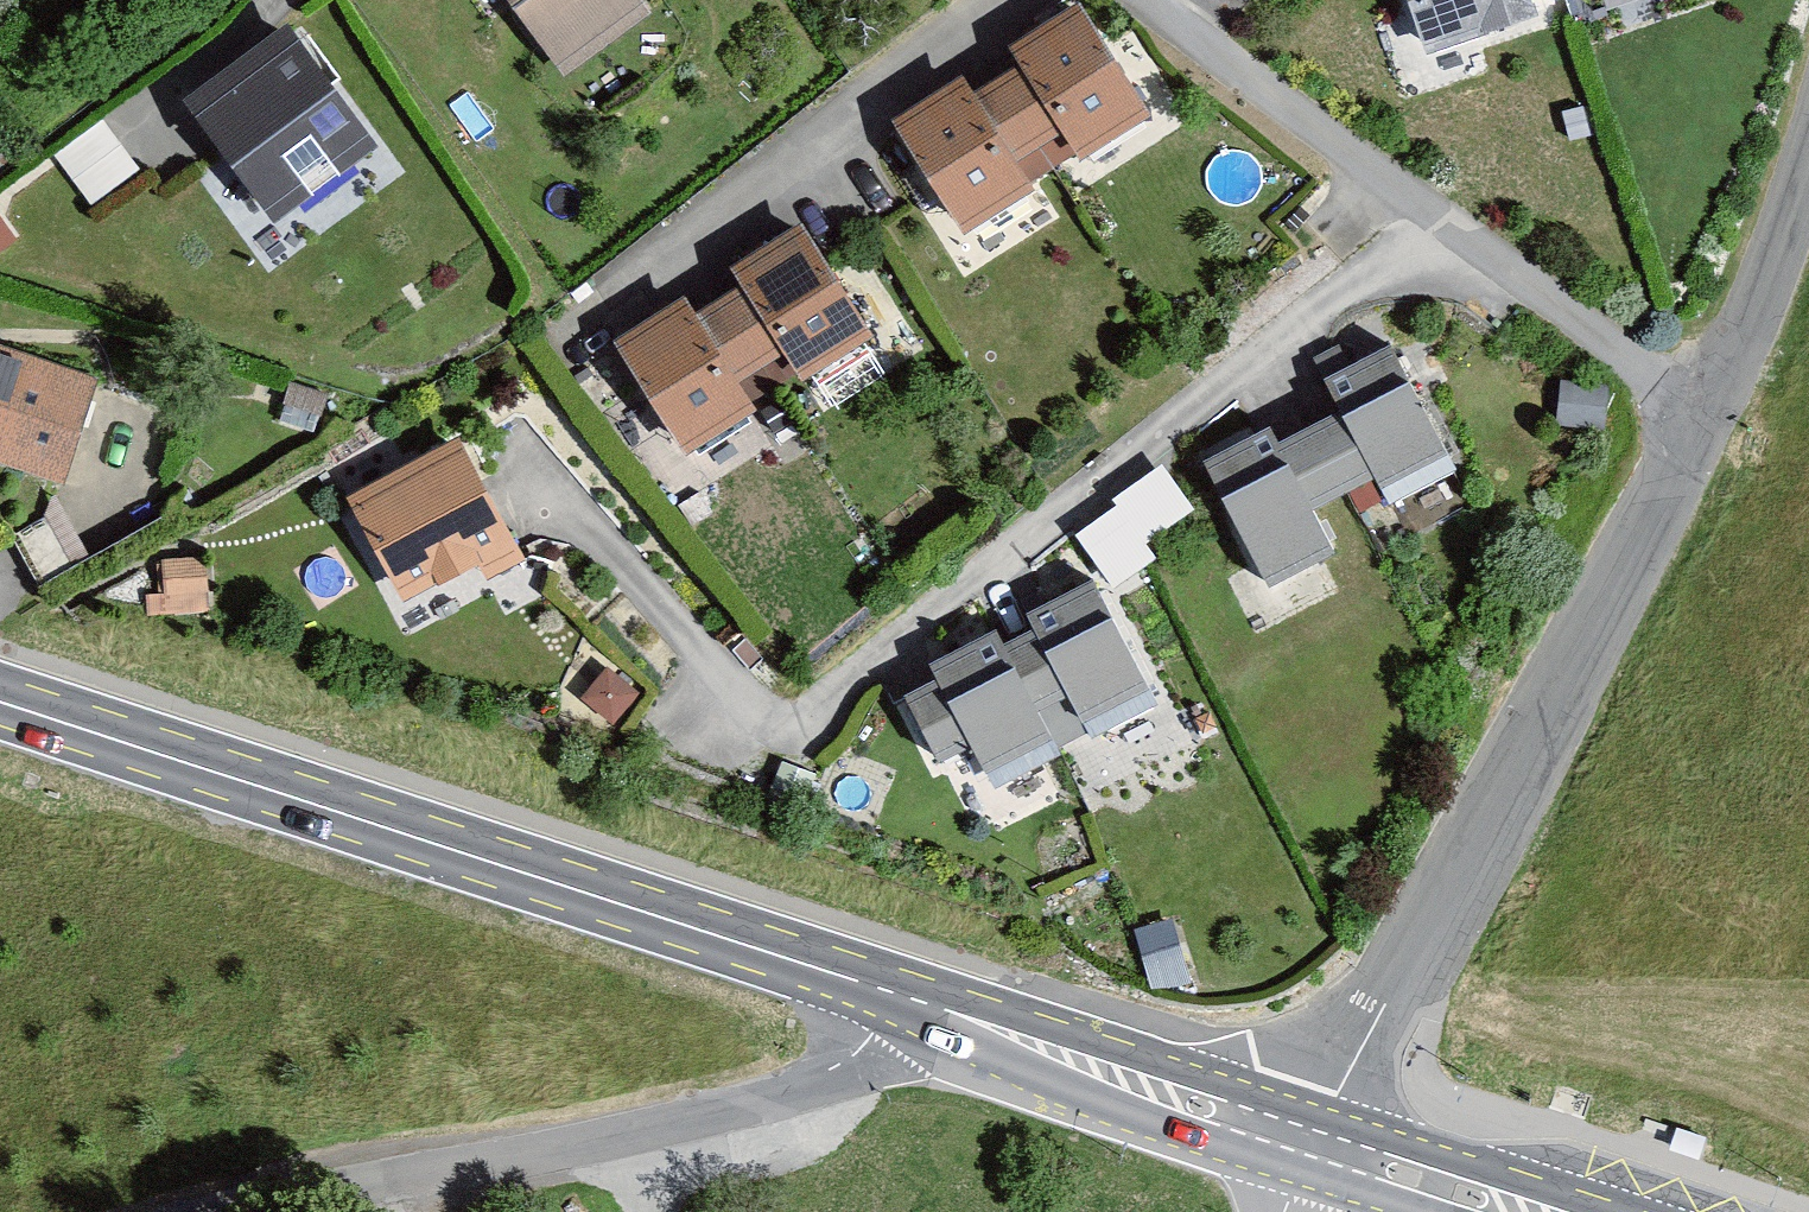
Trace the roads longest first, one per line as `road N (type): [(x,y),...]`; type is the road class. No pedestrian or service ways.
road 1 (secondary): [(1333,1110),(719,915),(0,700)]
road 2 (secondary): [(0,703),(372,838),(751,961),(901,1025)]
road 3 (unclassified): [(1333,1110),(1707,412)]
road 4 (unclassified): [(224,1211),(784,1095),(901,1025)]
road 5 (residential): [(1707,412),(1426,213),(1161,0)]
road 6 (residential): [(992,0),(625,288)]
road 7 (secondary): [(901,1025),(1071,1098),(1282,1173)]
road 8 (secondary): [(1638,1211),(1333,1110)]
road 9 (unclassified): [(1707,412),(1750,324),(1808,137)]
road 10 (secondary): [(1282,1173),(1412,1211)]

